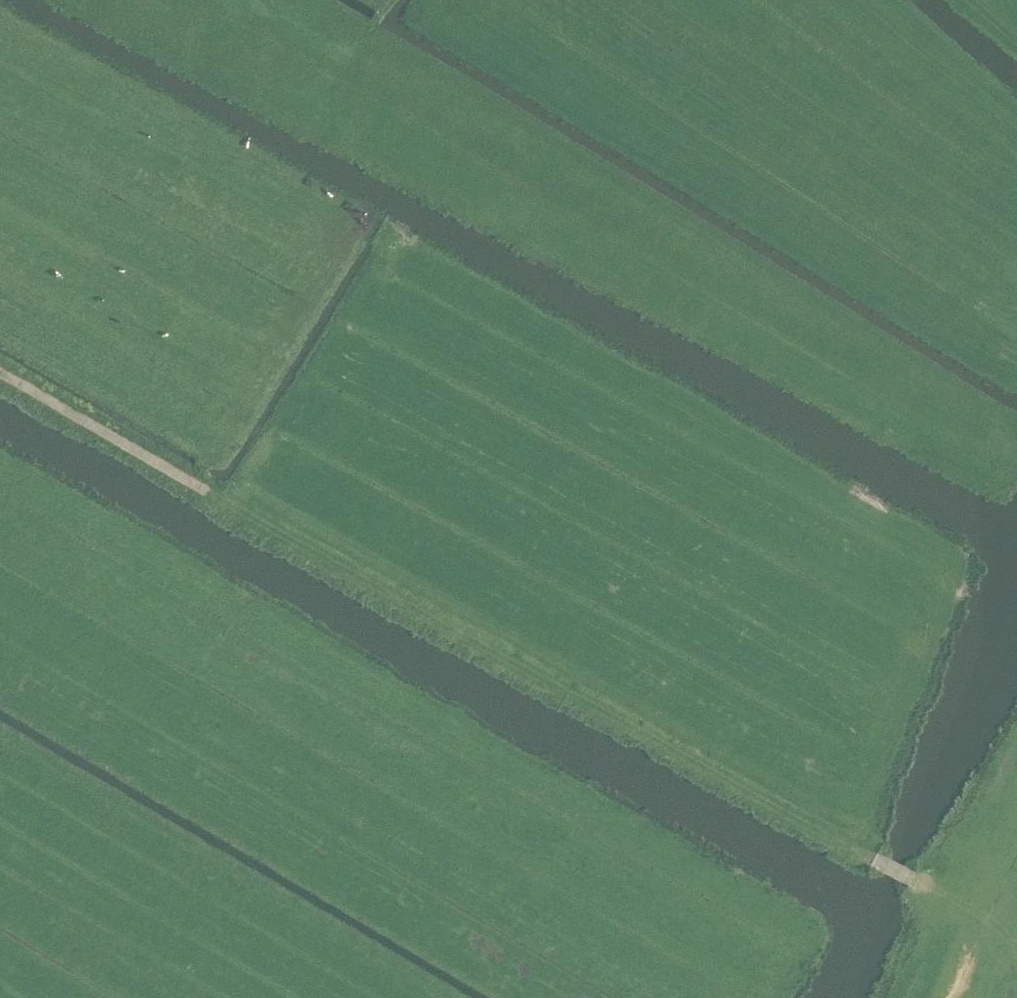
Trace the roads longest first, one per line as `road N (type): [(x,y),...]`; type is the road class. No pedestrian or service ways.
road 1 (track): [(0,373),(874,858)]

